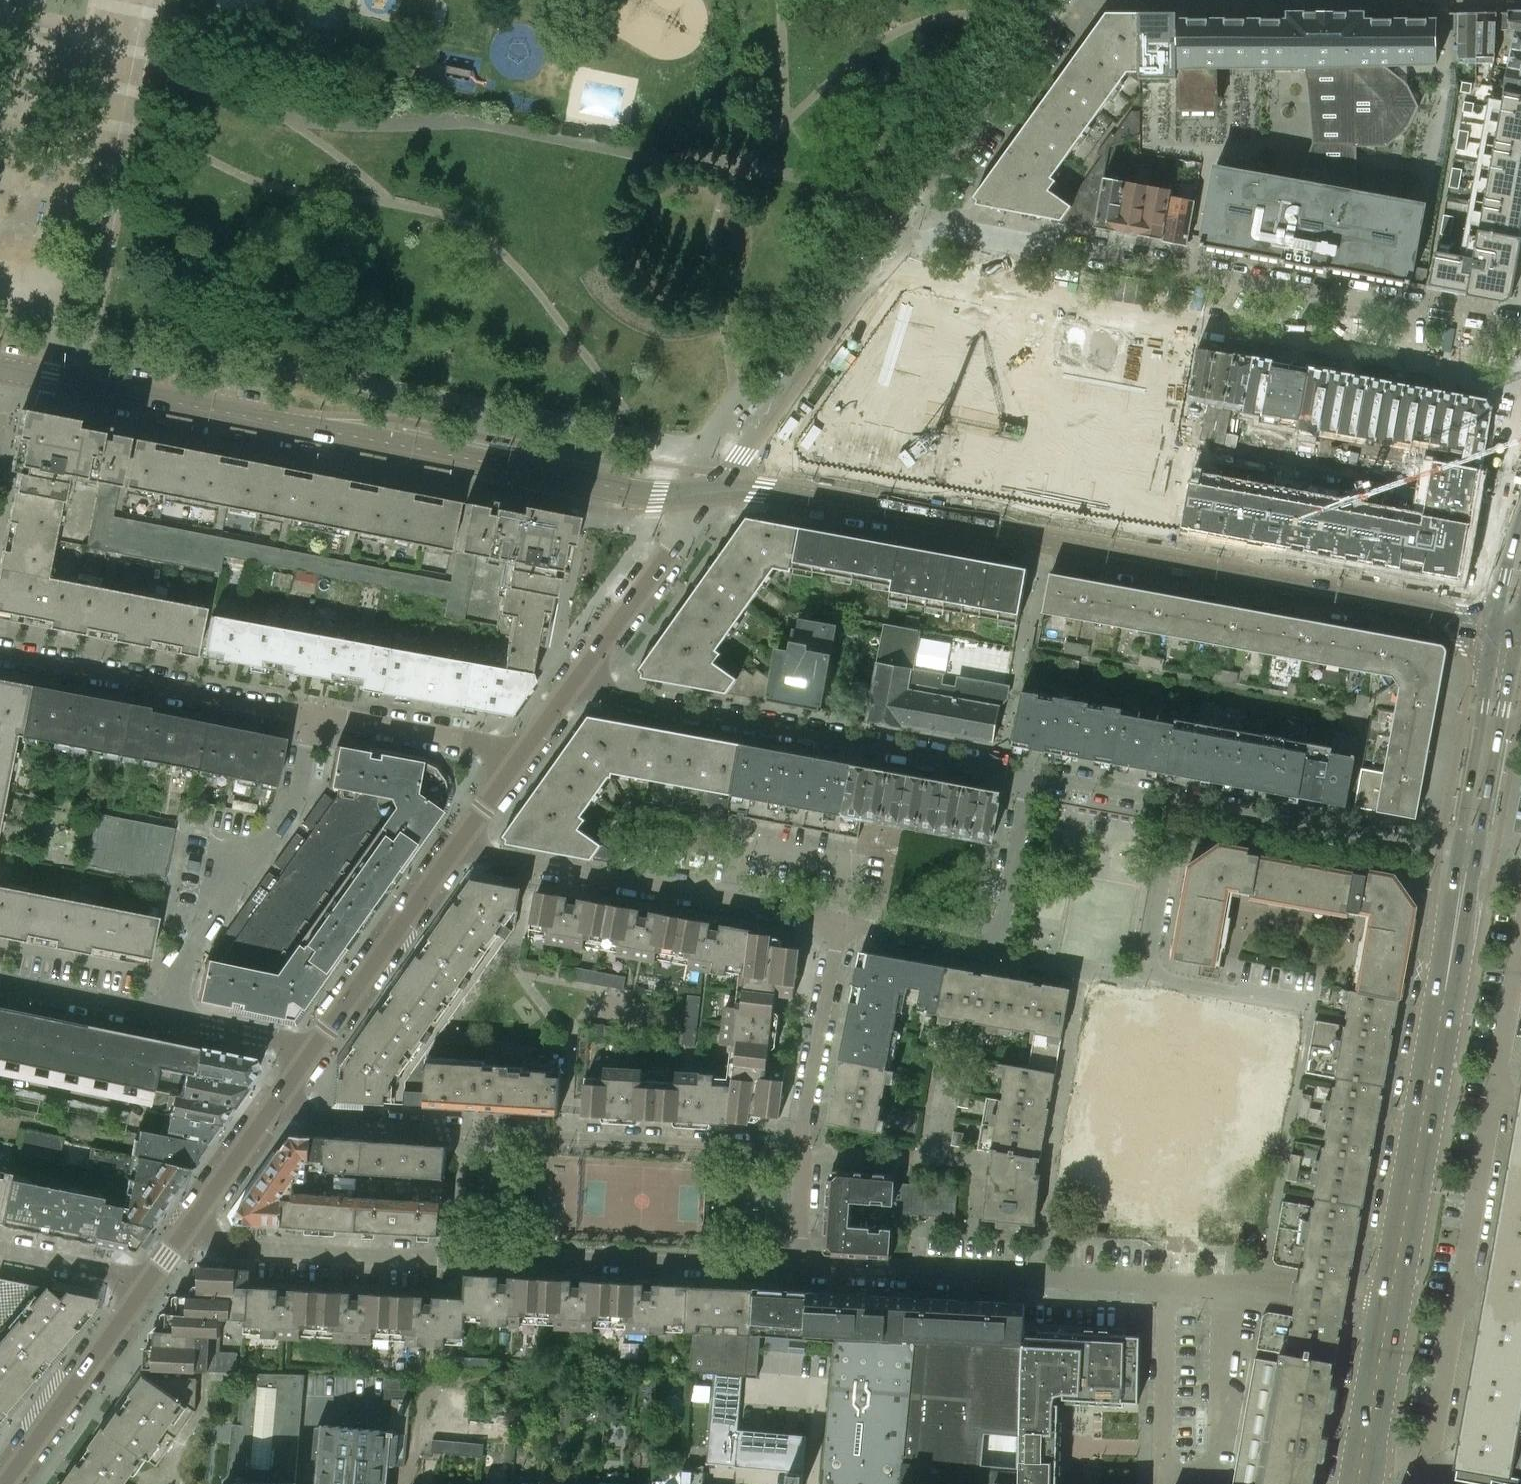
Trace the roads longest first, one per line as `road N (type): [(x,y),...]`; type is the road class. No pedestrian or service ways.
road 1 (residential): [(962,279),(1399,357),(1411,337),(1406,310),(1060,247),(1027,256)]
road 2 (tertiary): [(715,489),(797,492),(1495,626)]
road 3 (secondary): [(1467,853),(1386,1317)]
road 4 (residential): [(1029,774),(605,694),(576,680)]
road 5 (tertiary): [(283,422),(580,482),(715,489)]
road 6 (residential): [(841,922),(454,852)]
road 7 (residential): [(171,1017),(197,937),(298,792),(311,716)]
road 8 (residential): [(311,716),(0,656)]
road 9 (residential): [(1039,1278),(1051,1156),(1086,966)]
road 10 (residential): [(483,1261),(793,1270)]
road 11 (tertiary): [(887,252),(905,214),(1065,0)]
road 12 (residential): [(497,1134),(796,1158)]
road 13 (residential): [(188,1229),(224,1245),(483,1261)]
road 14 (residential): [(1467,853),(1178,803)]
road 15 (tertiary): [(715,489),(887,252)]
road 16 (tertiary): [(283,422),(3,369)]
road 17 (residential): [(793,1270),(1039,1278)]
road 18 (residential): [(796,1158),(841,922)]
road 19 (residential): [(4,1483),(146,1290)]
road 20 (residential): [(313,1045),(454,852)]
road 21 (residential): [(576,680),(715,489)]
road 22 (residential): [(1161,1474),(1202,1477),(1218,1464),(1239,1291)]
road 23 (secondary): [(1467,853),(1518,630)]
road 24 (secondary): [(1495,626),(1467,853)]
road 25 (residential): [(1458,1299),(1497,1077)]
road 26 (residential): [(279,1096),(327,1120),(497,1134)]
road 27 (residential): [(1364,1451),(1432,1448),(1458,1299)]
road 28 (residential): [(521,758),(481,743),(311,716)]
road 29 (residential): [(1161,1474),(1168,1284)]
road 30 (residential): [(995,949),(1029,774)]
road 31 (residential): [(171,1017),(0,982)]
road 32 (residential): [(1146,974),(1178,803)]
road 33 (residential): [(188,1229),(279,1096)]
road 34 (residential): [(841,922),(843,868),(742,849)]
road 35 (residential): [(995,949),(841,922)]
road 36 (residential): [(146,1290),(128,1274),(0,1249)]
road 37 (residential): [(1298,1001),(1146,974)]
road 38 (residential): [(1178,803),(1029,774)]
road 39 (residential): [(1239,1291),(1386,1317)]
road 40 (residential): [(313,1045),(171,1017)]
road 41 (residential): [(1497,1077),(1520,941)]
road 42 (secondary): [(1386,1317),(1364,1451)]
road 43 (residential): [(1039,1278),(1168,1284)]
road 44 (residential): [(483,1261),(497,1134)]

